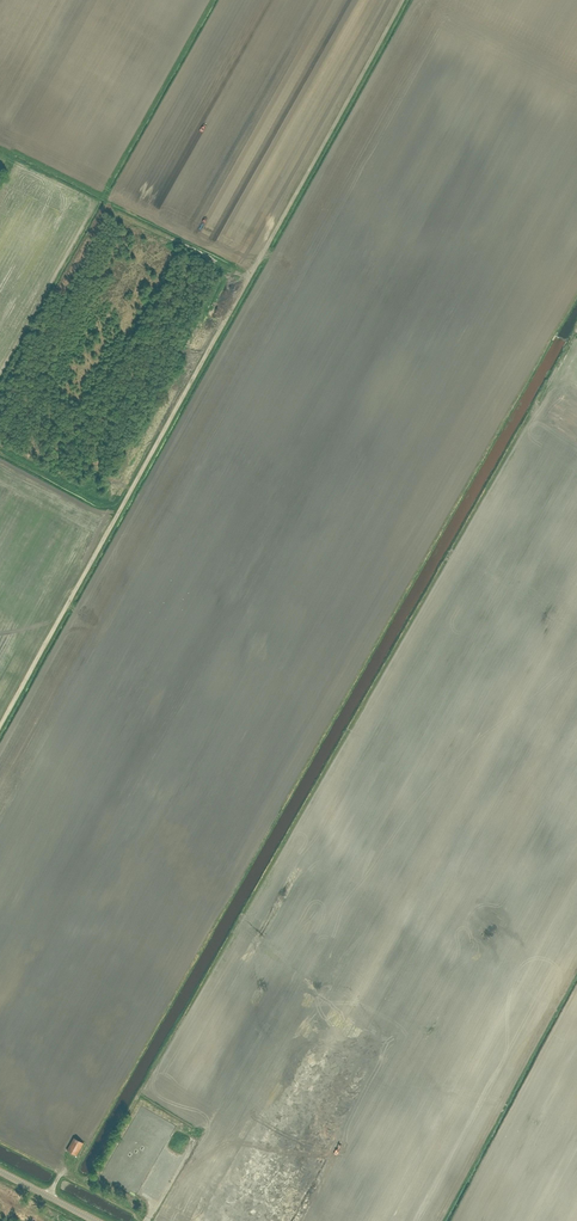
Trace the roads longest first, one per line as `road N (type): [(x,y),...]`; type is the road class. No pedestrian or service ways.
road 1 (track): [(0,727),(403,0)]

